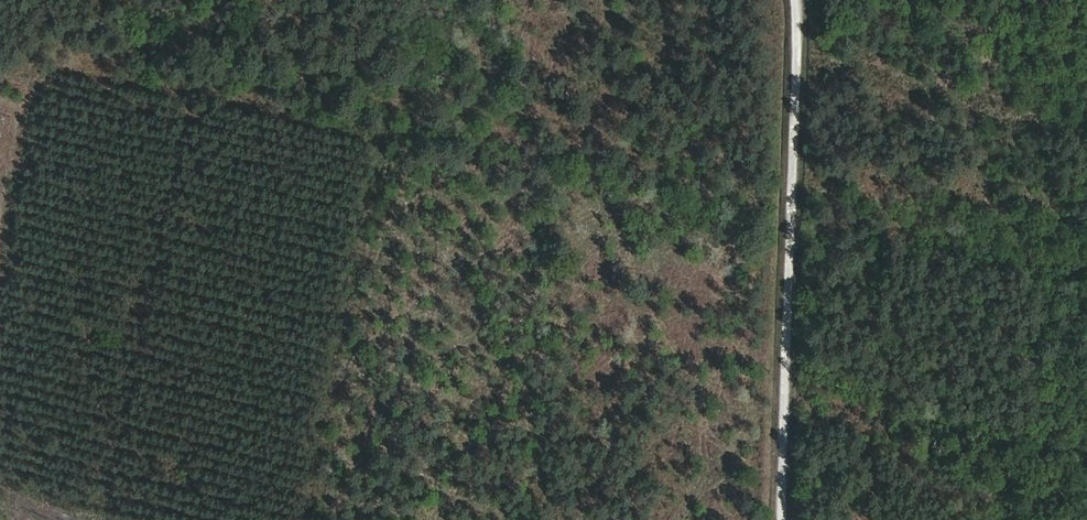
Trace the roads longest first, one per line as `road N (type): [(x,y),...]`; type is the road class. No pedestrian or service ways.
road 1 (unclassified): [(801,0),(787,519)]

